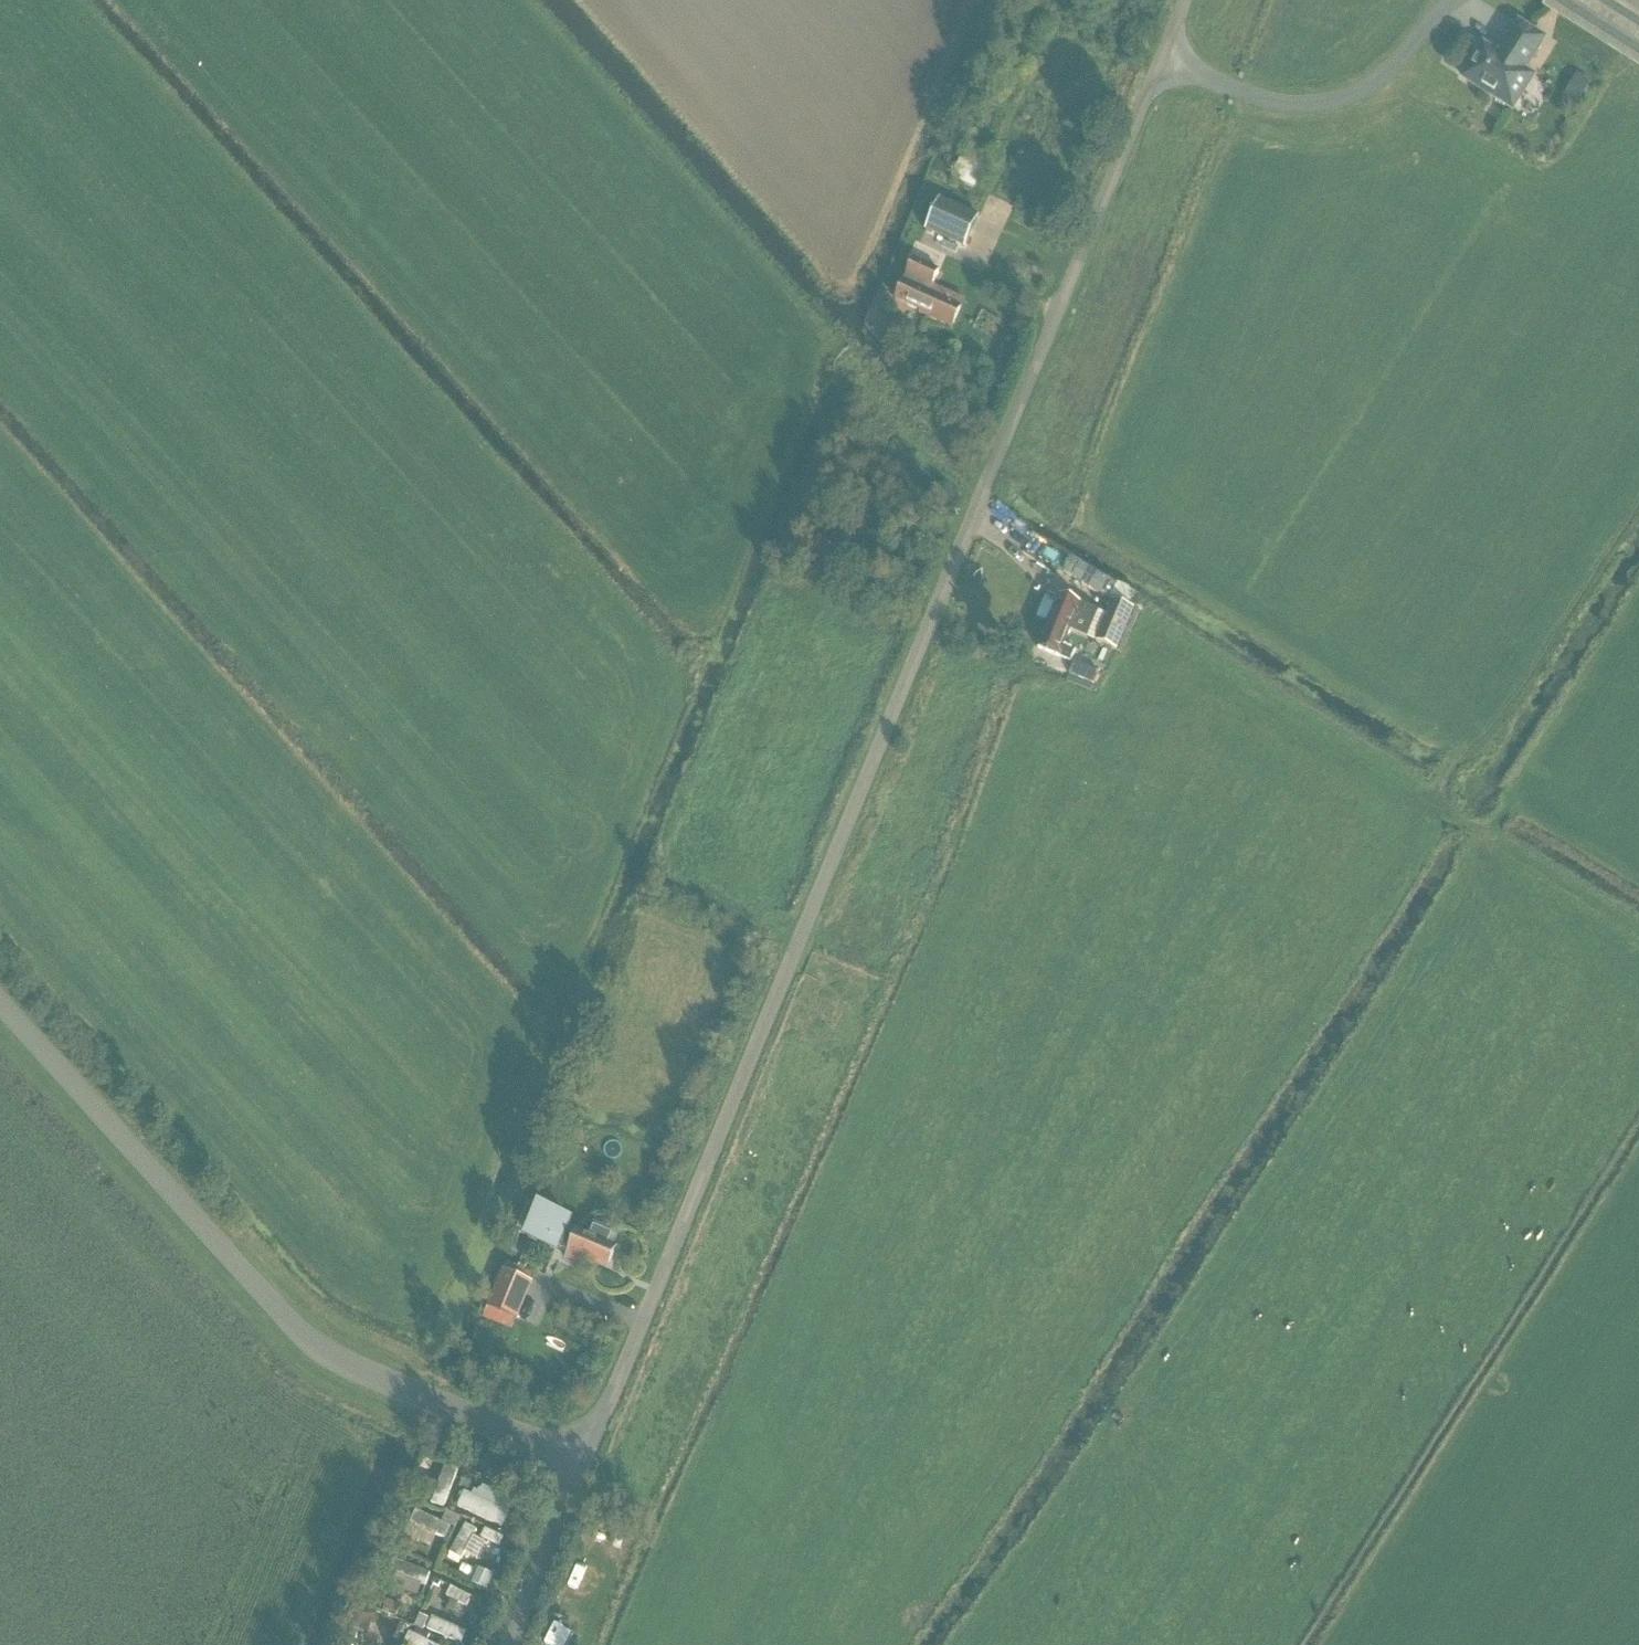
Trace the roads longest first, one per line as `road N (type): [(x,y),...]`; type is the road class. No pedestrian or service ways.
road 1 (unclassified): [(583,1458),(1194,0)]
road 2 (unclassified): [(583,1458),(387,1388),(325,1355),(0,1001)]
road 3 (unclassified): [(510,1644),(583,1458)]

